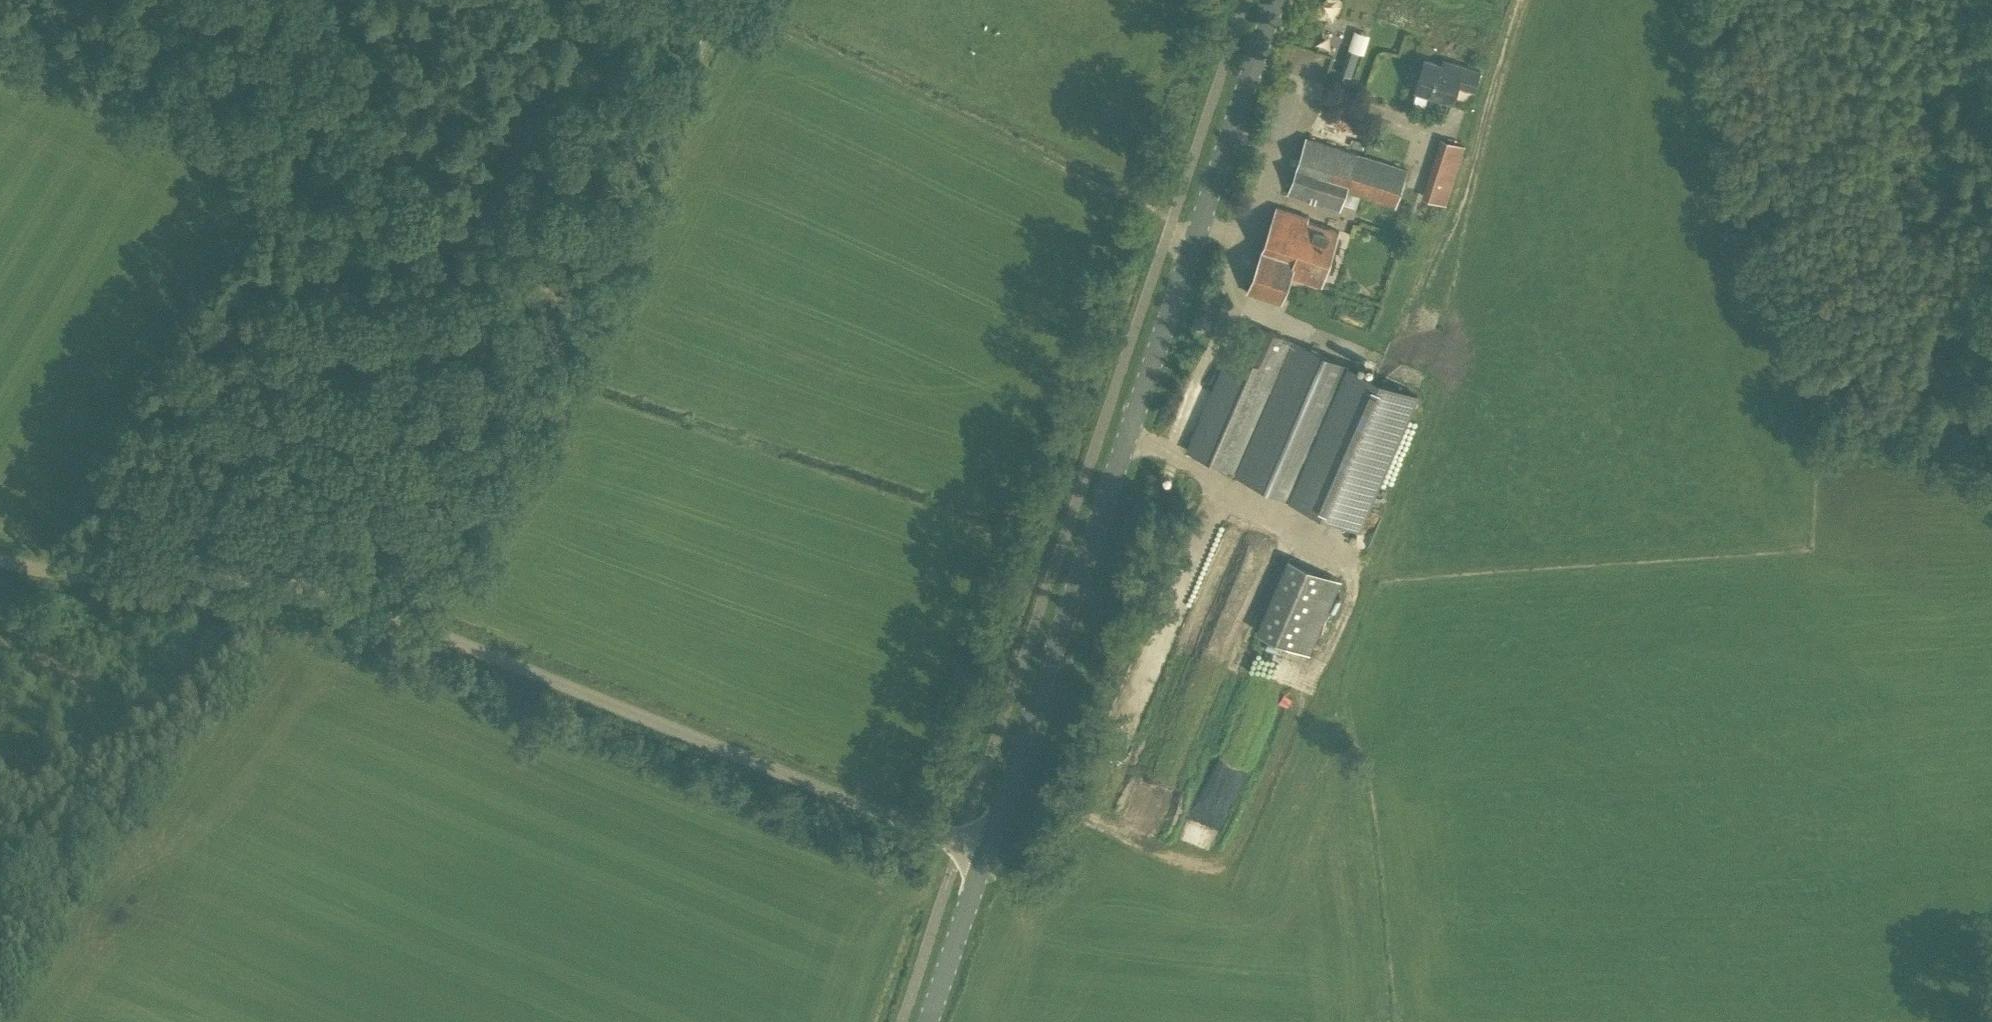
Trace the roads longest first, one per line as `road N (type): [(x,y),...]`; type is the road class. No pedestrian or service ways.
road 1 (unclassified): [(986,851),(333,591),(265,579),(79,576),(0,561)]
road 2 (secondary): [(986,851),(1273,0)]
road 3 (secondary): [(929,1021),(986,851)]

